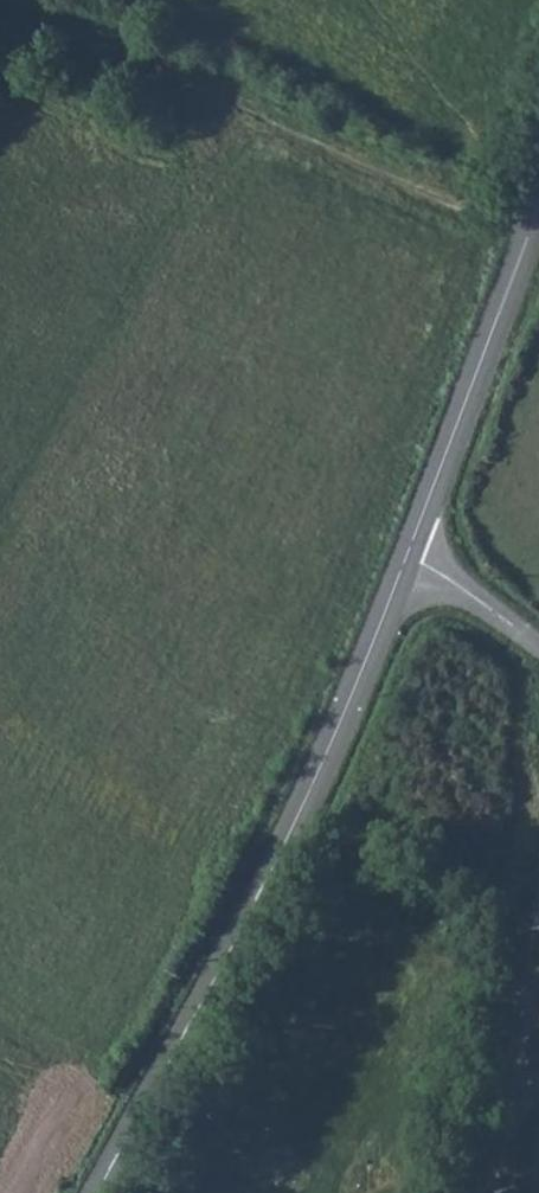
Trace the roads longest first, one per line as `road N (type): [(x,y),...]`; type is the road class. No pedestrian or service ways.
road 1 (tertiary): [(408,555),(324,761),(234,948),(98,1192)]
road 2 (track): [(0,1),(297,137),(533,225)]
road 3 (tertiary): [(538,209),(408,555)]
road 4 (unclassified): [(538,940),(488,1192)]
road 5 (unclassified): [(408,555),(538,649)]

